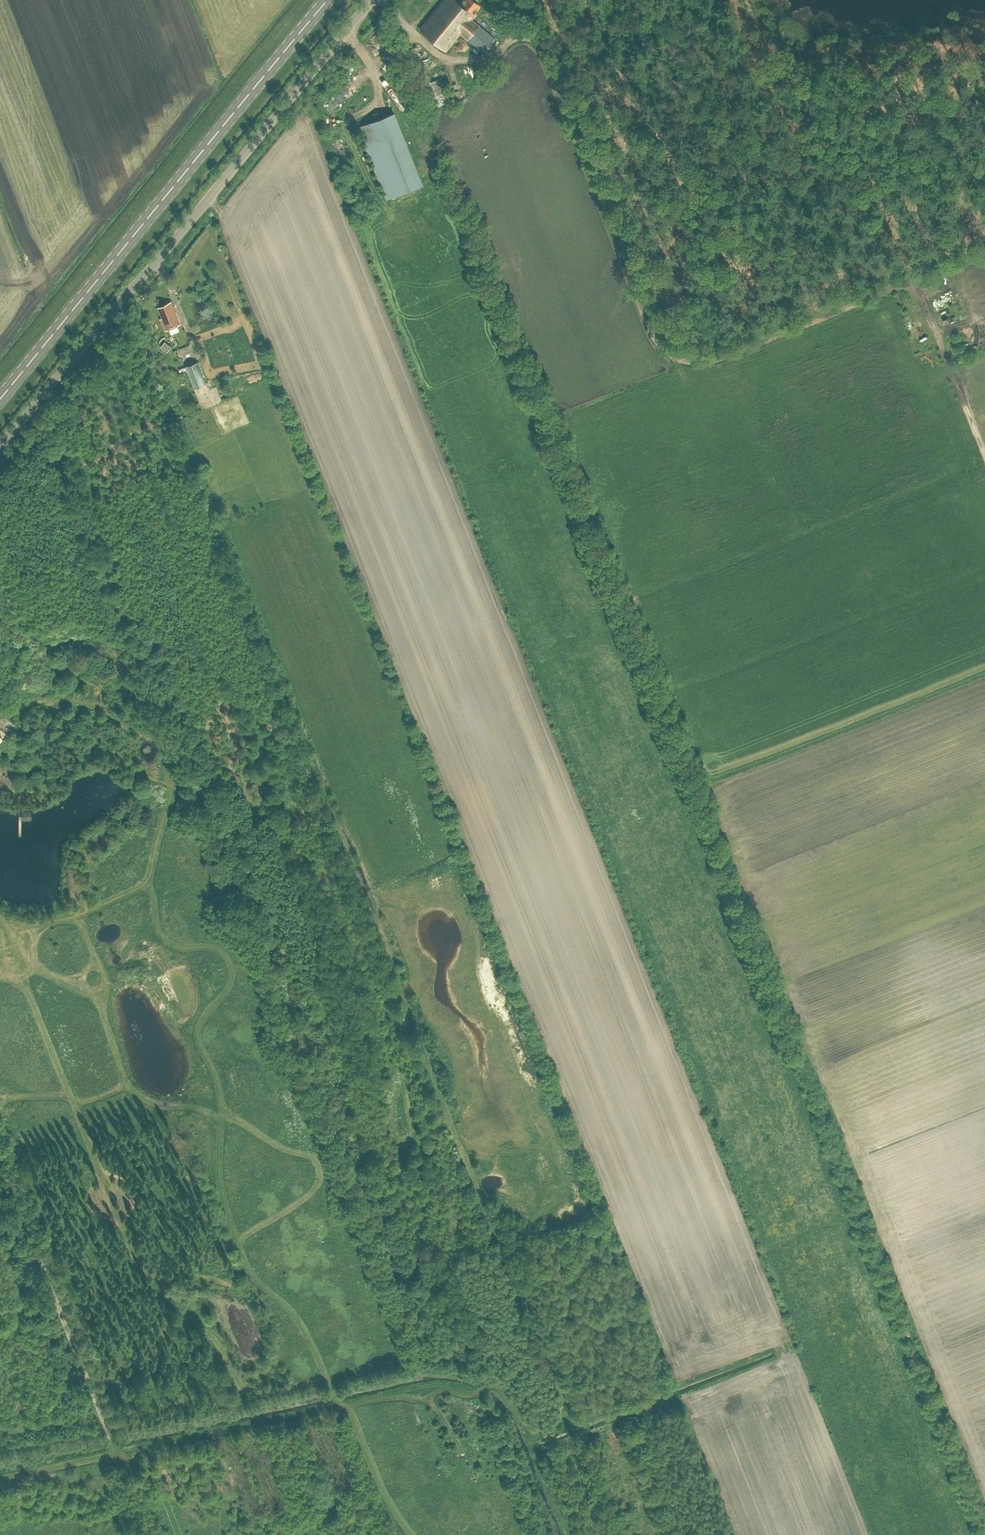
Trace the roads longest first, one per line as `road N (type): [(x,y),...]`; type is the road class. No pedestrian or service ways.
road 1 (track): [(389,0),(419,39),(444,55),(473,59),(514,37),(541,44),(654,329),(670,348),(690,357),(726,356),(909,288),(923,298),(984,452)]
road 2 (unclassified): [(0,446),(370,0)]
road 3 (primary): [(0,398),(328,0)]

